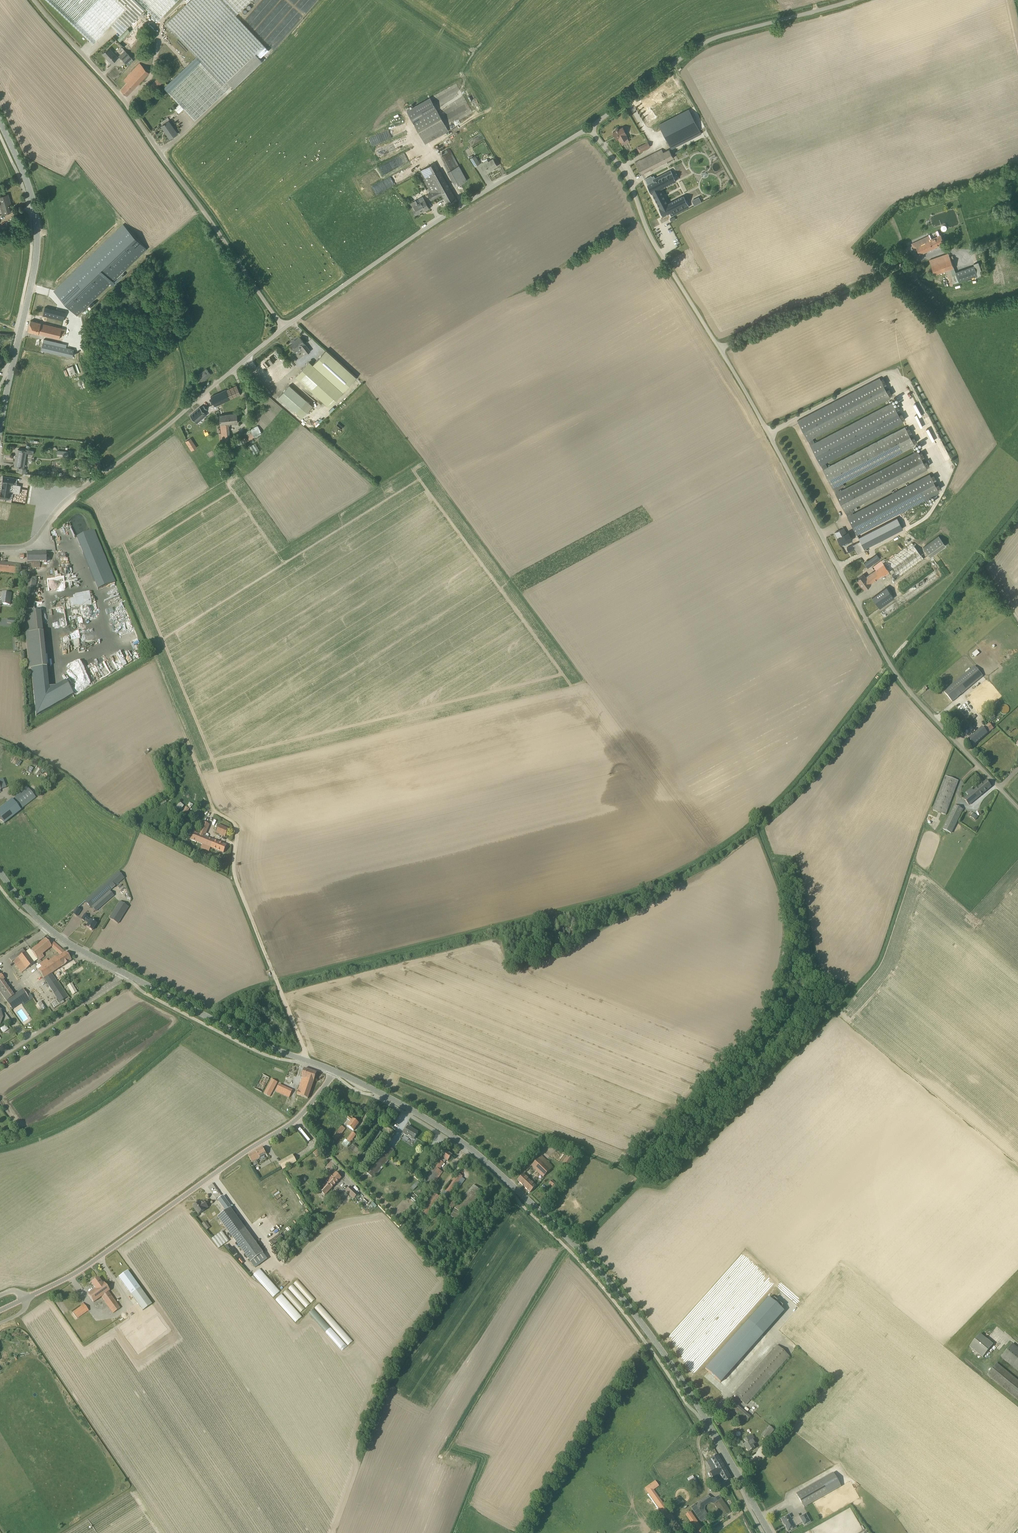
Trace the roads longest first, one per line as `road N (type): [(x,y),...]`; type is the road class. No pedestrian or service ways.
road 1 (unclassified): [(1017,806),(891,662),(742,386),(646,228),(619,163),(587,127)]
road 2 (tertiary): [(771,1532),(678,1369),(576,1242),(471,1148),(334,1071)]
road 3 (track): [(72,496),(95,511),(214,811),(237,831),(234,875),(277,982)]
road 4 (unclassified): [(283,327),(127,105),(35,0)]
road 5 (tertiary): [(334,1071),(262,1044),(78,948),(52,931),(0,870)]
road 6 (unclassified): [(27,1298),(76,1273),(299,1118),(334,1071)]
road 7 (unclassified): [(283,327),(587,127)]
road 8 (unclassified): [(0,547),(34,540),(72,496),(283,327)]
road 9 (tertiary): [(0,430),(37,238),(33,199),(0,123)]
road 10 (unclassified): [(587,127),(708,39),(846,0)]
road 11 (track): [(127,818),(59,765),(0,741)]

